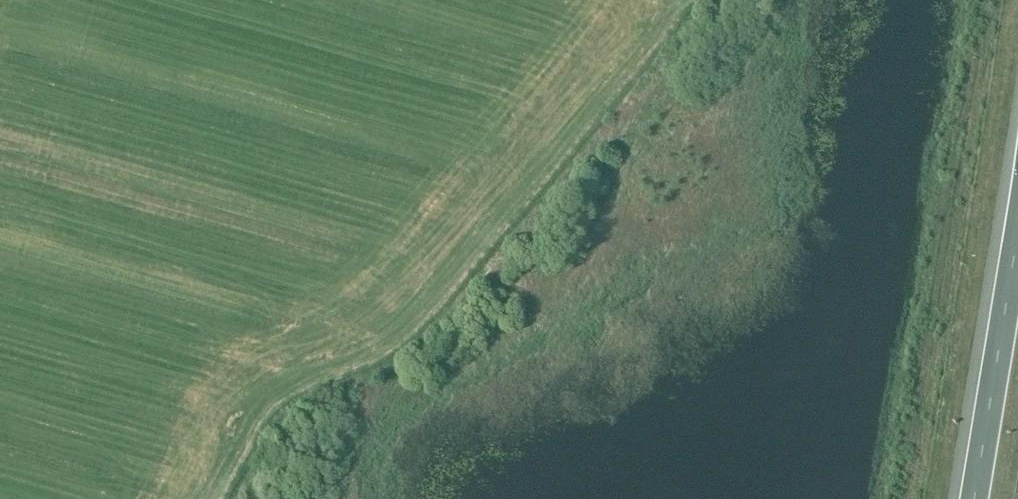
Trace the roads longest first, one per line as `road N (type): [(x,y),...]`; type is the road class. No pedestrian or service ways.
road 1 (motorway): [(1017,229),(974,498)]

